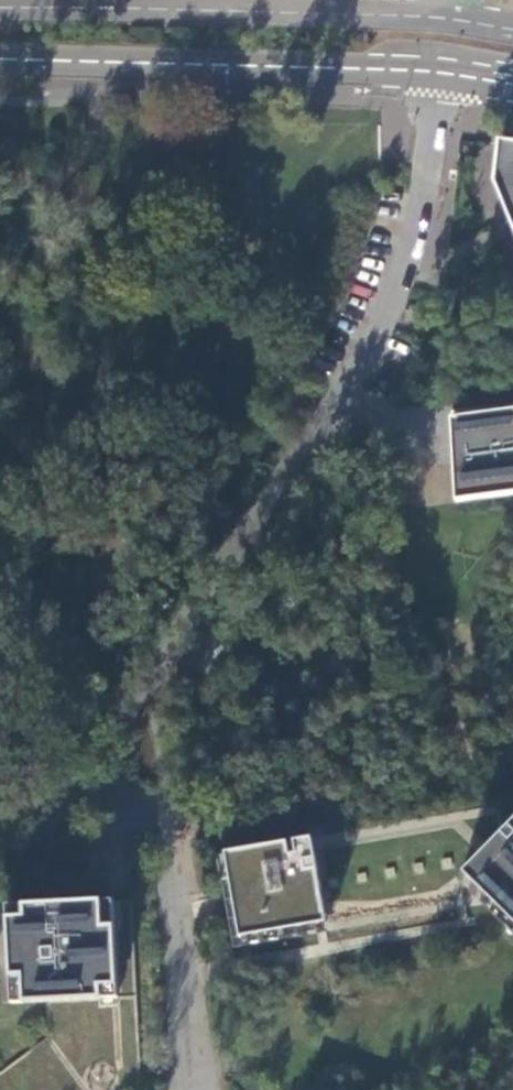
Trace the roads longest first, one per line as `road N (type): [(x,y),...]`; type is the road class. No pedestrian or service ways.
road 1 (secondary): [(512,30),(353,13),(0,7)]
road 2 (secondary): [(0,58),(442,72)]
road 3 (residential): [(98,776),(122,784),(159,836),(184,1089)]
road 4 (residential): [(344,398),(400,276),(442,72)]
road 5 (residential): [(98,776),(115,806),(122,898)]
road 6 (residential): [(0,845),(98,776)]

